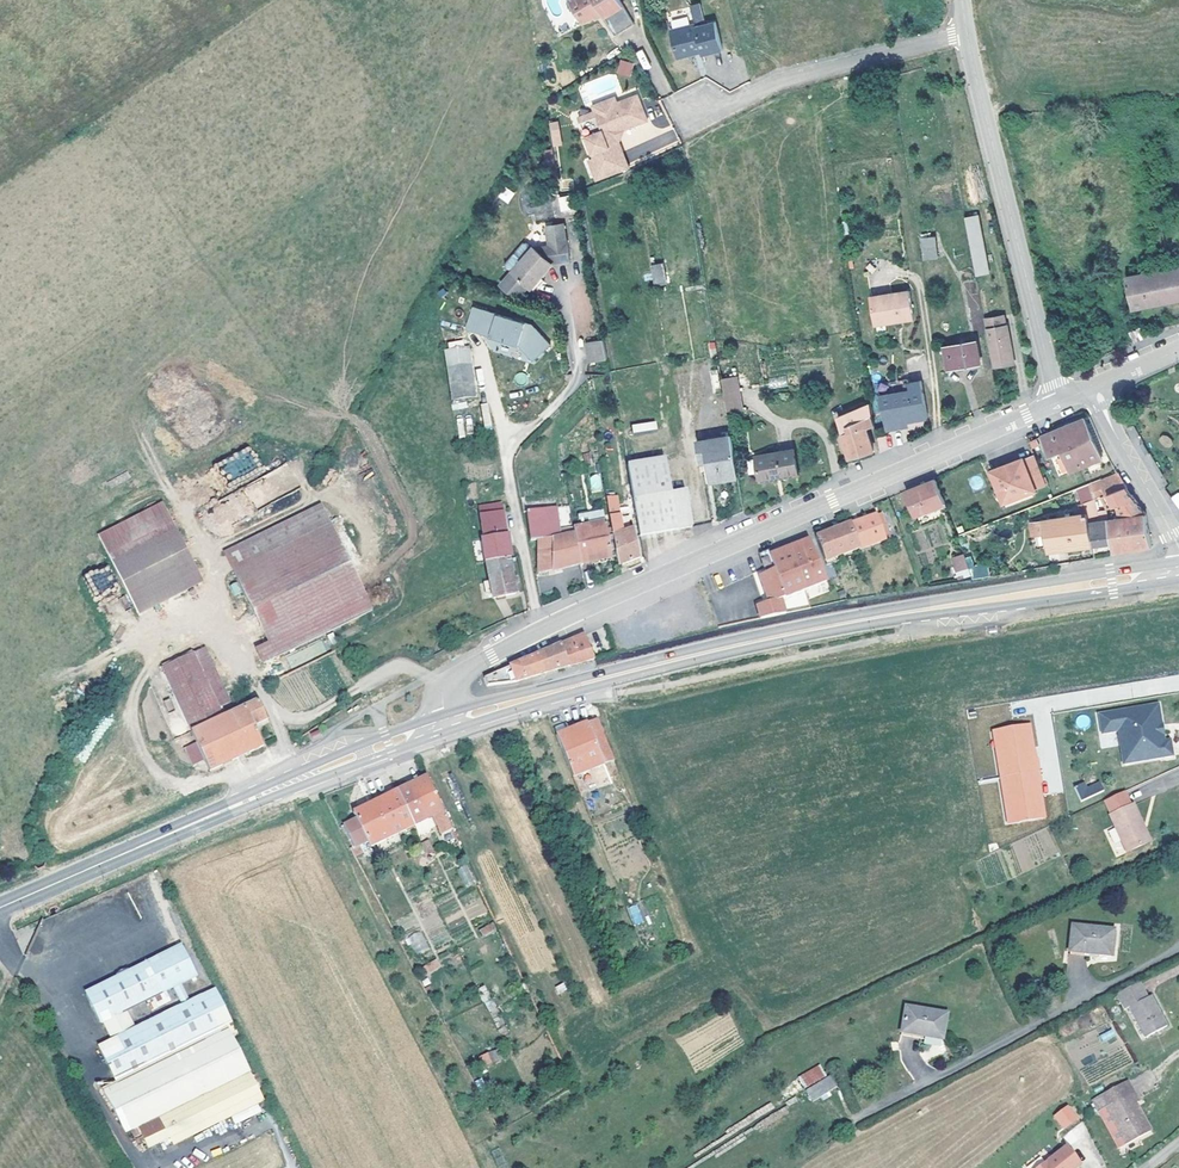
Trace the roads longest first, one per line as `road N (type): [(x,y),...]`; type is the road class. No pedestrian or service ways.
road 1 (primary): [(1178,562),(757,635),(443,714)]
road 2 (primary): [(447,732),(728,653),(1178,580)]
road 3 (residential): [(443,714),(445,685),(490,656),(1060,402)]
road 4 (tertiary): [(966,33),(1060,402)]
road 5 (primary): [(443,714),(283,778),(184,828)]
road 6 (primary): [(184,828),(447,732)]
road 7 (track): [(0,955),(125,1167)]
road 8 (residential): [(734,107),(792,78),(966,33)]
road 9 (primary): [(184,828),(0,908)]
road 10 (tertiary): [(1094,387),(1178,543)]

